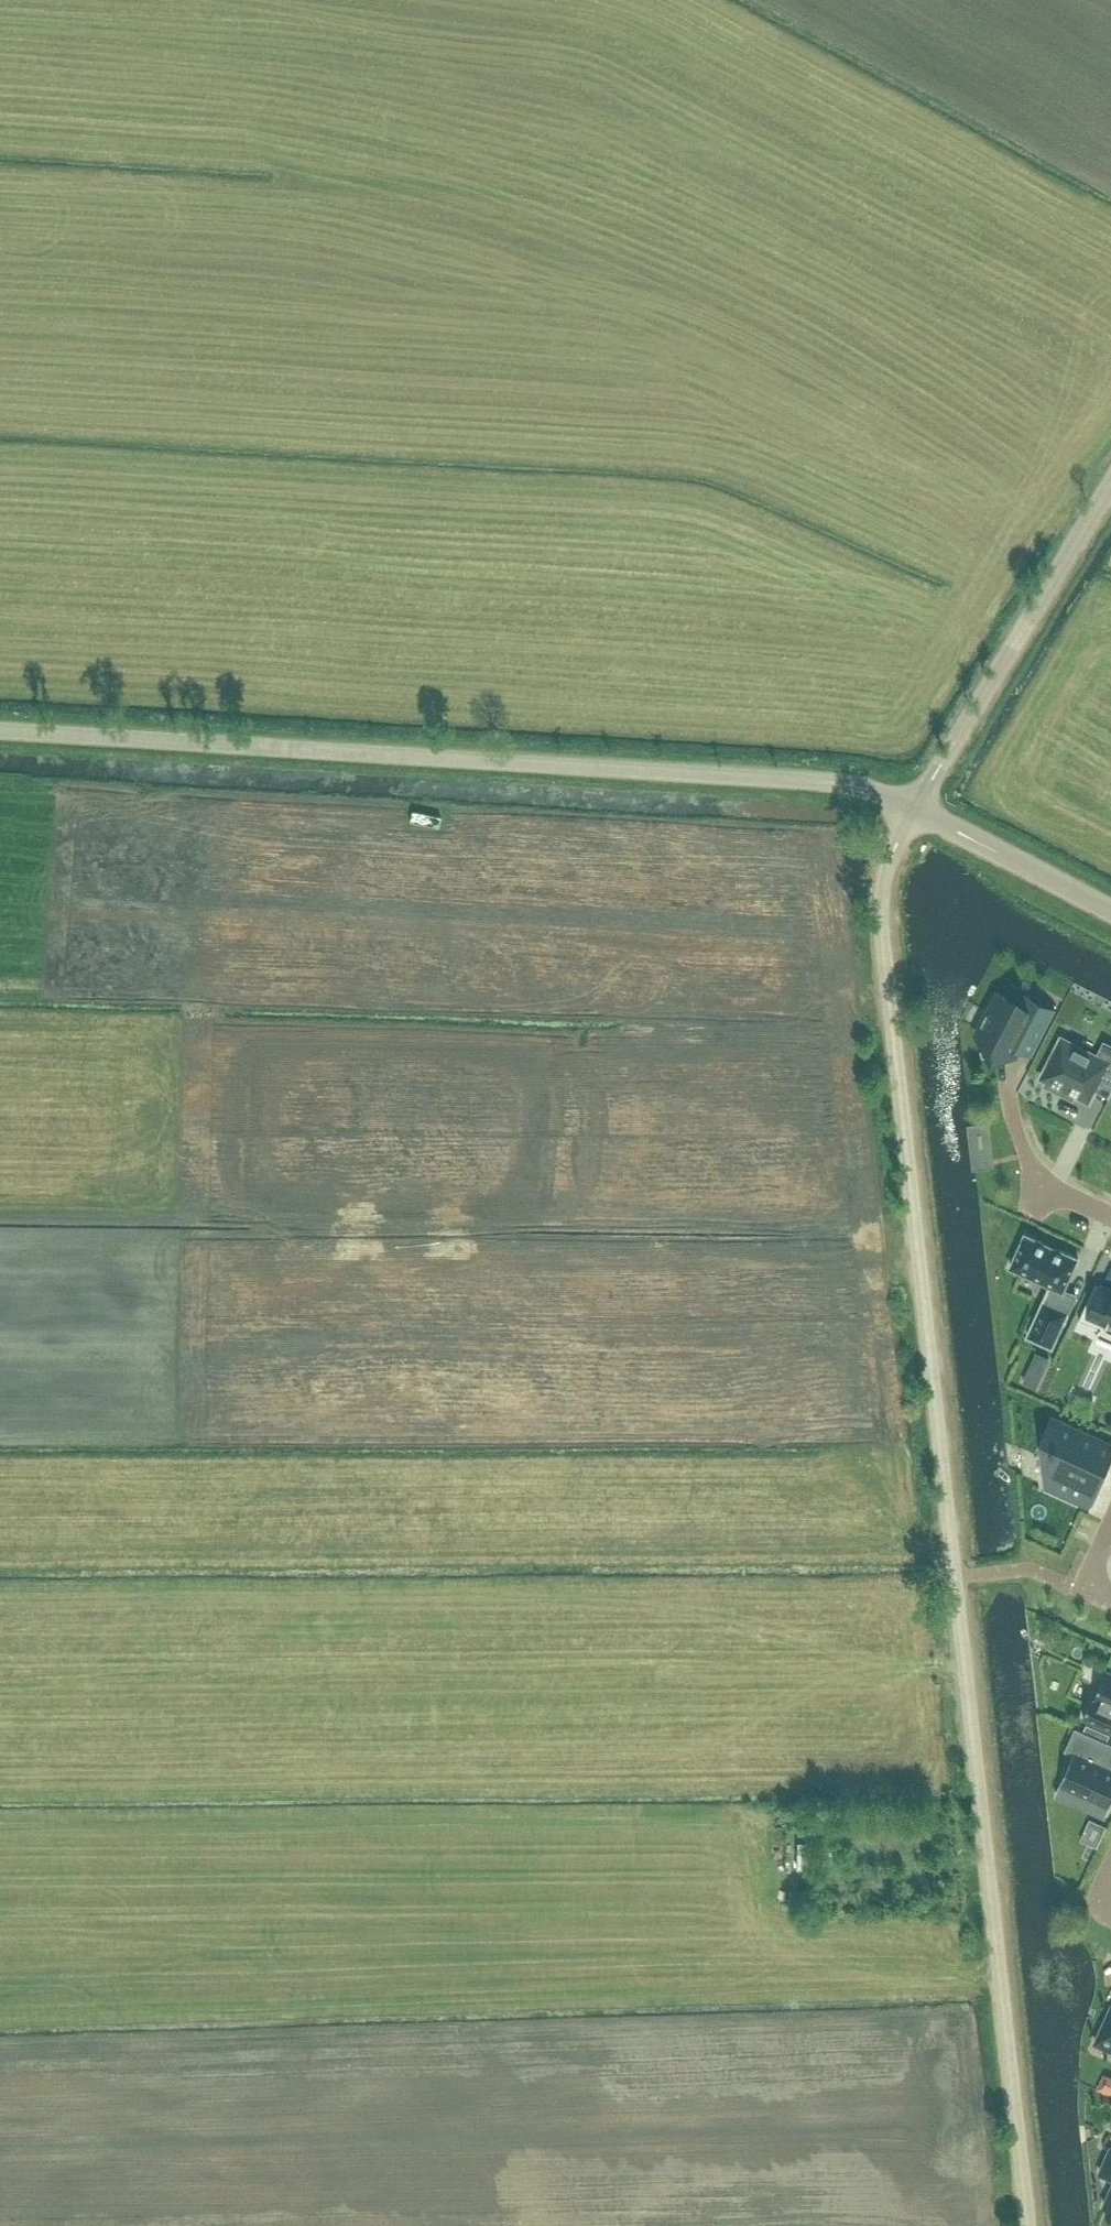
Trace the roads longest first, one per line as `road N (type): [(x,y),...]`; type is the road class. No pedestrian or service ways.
road 1 (unclassified): [(1027,2225),(882,918),(884,871),(916,807)]
road 2 (unclassified): [(916,807),(836,781),(0,729)]
road 3 (unclassified): [(916,807),(1110,484)]
road 4 (unclassified): [(1110,908),(916,807)]
road 5 (residential): [(985,1078),(994,1140),(1110,1201)]

